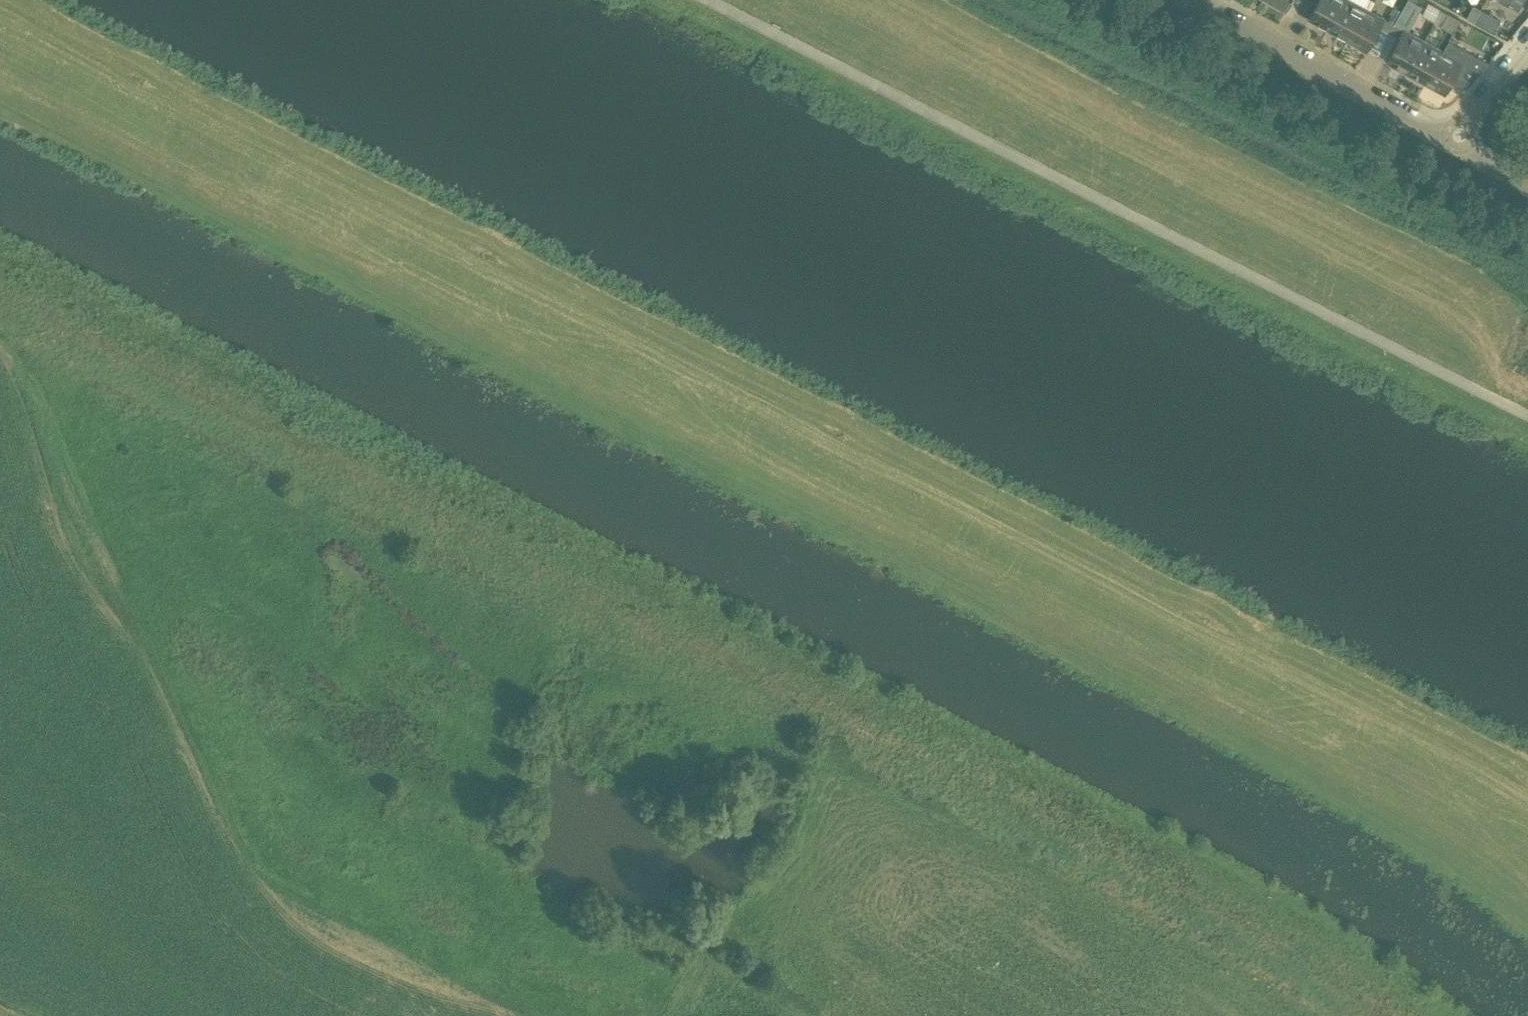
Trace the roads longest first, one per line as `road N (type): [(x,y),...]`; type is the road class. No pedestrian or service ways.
road 1 (unclassified): [(1527,416),(709,0)]
road 2 (residential): [(1453,138),(1208,0)]

